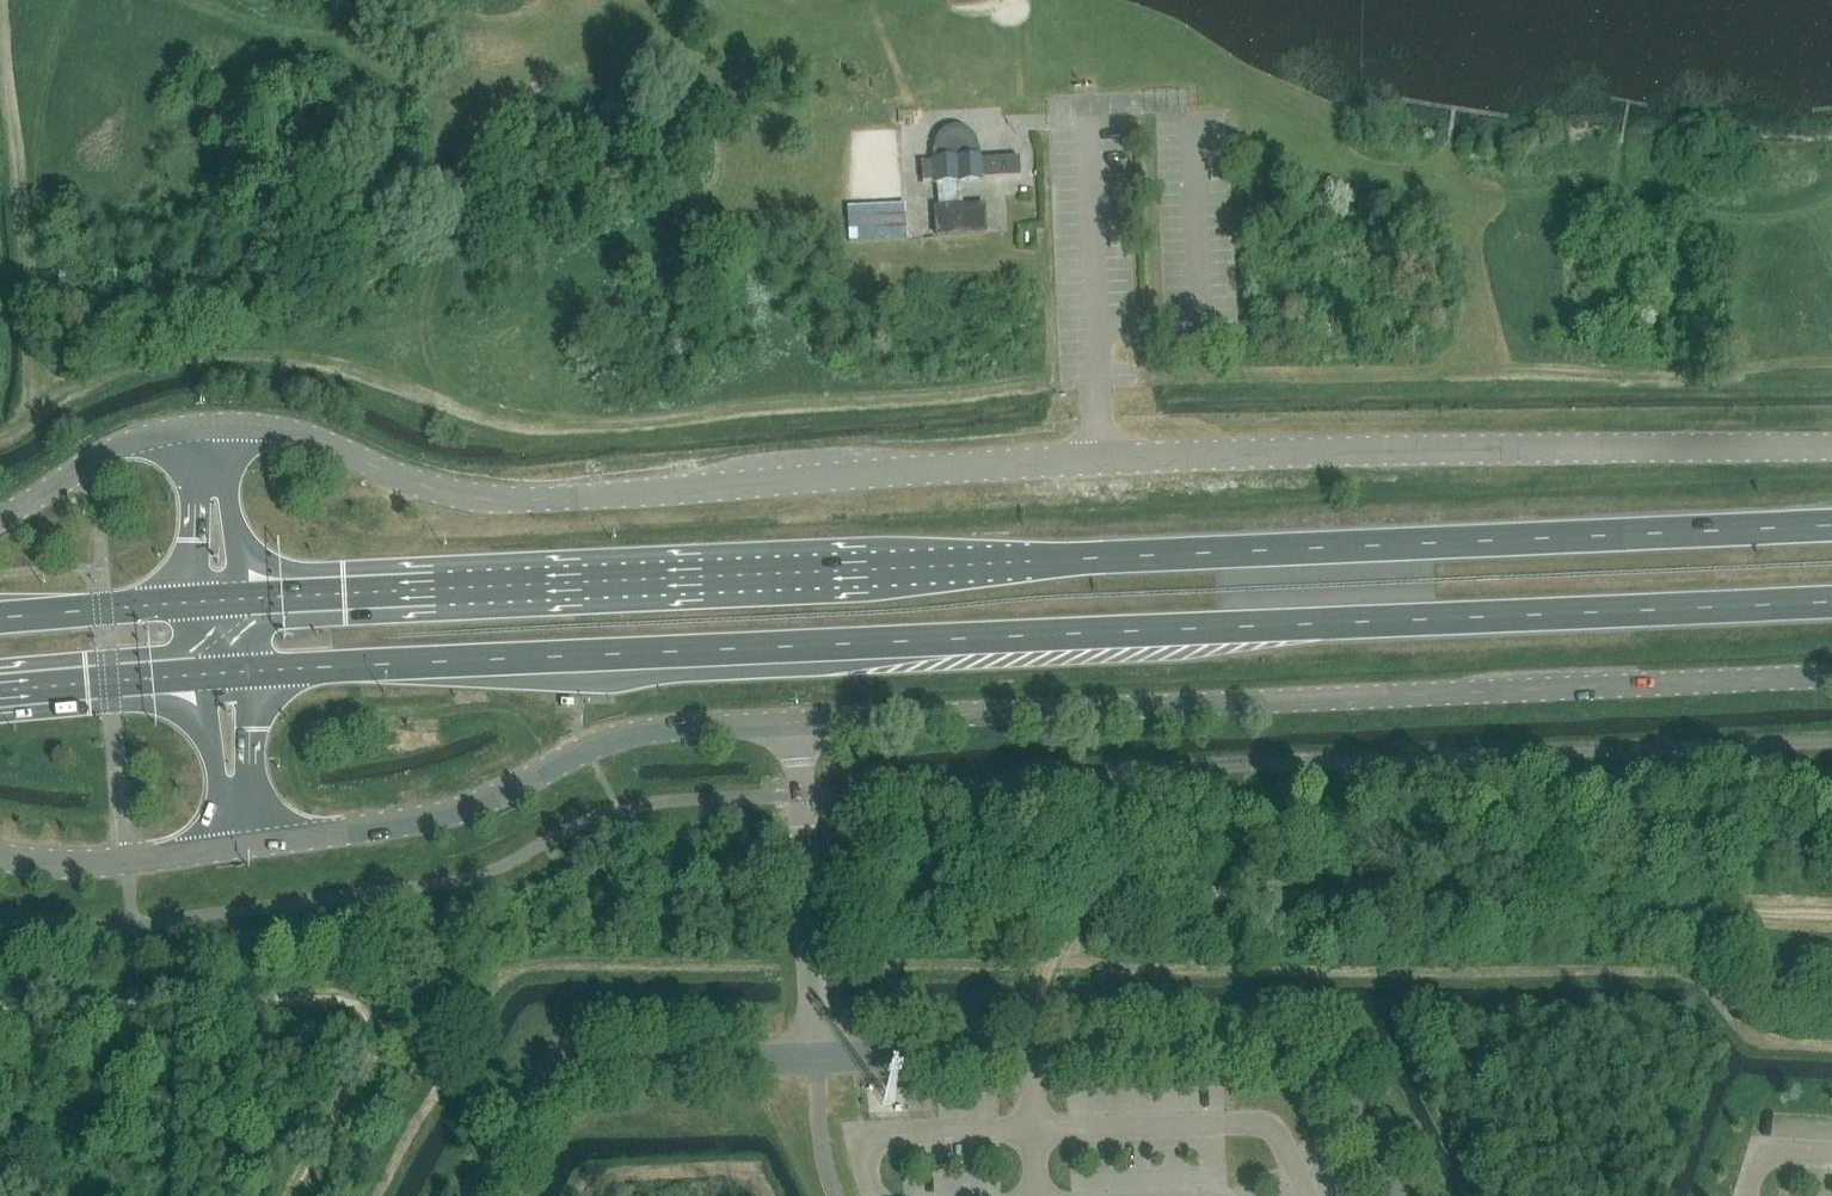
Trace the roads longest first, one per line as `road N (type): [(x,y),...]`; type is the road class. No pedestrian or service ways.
road 1 (unclassified): [(210,424),(290,431),(421,485),(504,499),(1103,460),(1831,447)]
road 2 (trunk): [(1831,527),(245,600)]
road 3 (trunk): [(251,670),(1831,600)]
road 4 (unclassified): [(796,724),(1831,677)]
road 5 (unclassified): [(474,1195),(531,1098),(572,1070),(599,1062),(816,1059),(796,724)]
road 6 (unclassified): [(243,845),(454,812),(605,740),(796,724)]
road 7 (tertiary): [(0,856),(84,863),(243,845)]
road 8 (tertiary): [(0,521),(143,436),(210,424)]
road 9 (trunk): [(0,691),(202,673)]
road 10 (trunk): [(197,604),(0,619)]
road 11 (tertiary): [(202,673),(217,781),(237,803)]
road 12 (tertiary): [(237,803),(250,779),(251,670)]
road 13 (tertiary): [(213,475),(195,498),(197,604)]
road 14 (tertiary): [(245,600),(230,495),(213,475)]

